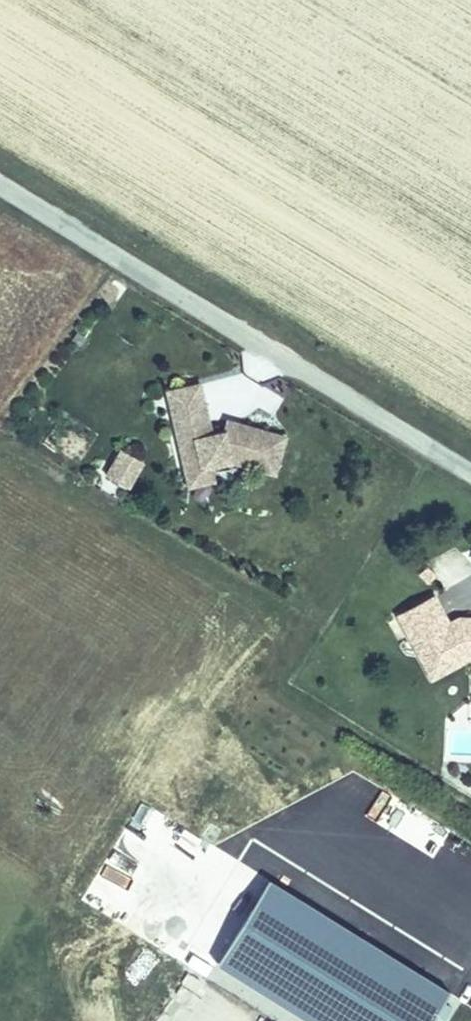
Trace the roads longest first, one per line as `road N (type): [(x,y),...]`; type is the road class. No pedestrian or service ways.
road 1 (track): [(470,264),(50,0)]

